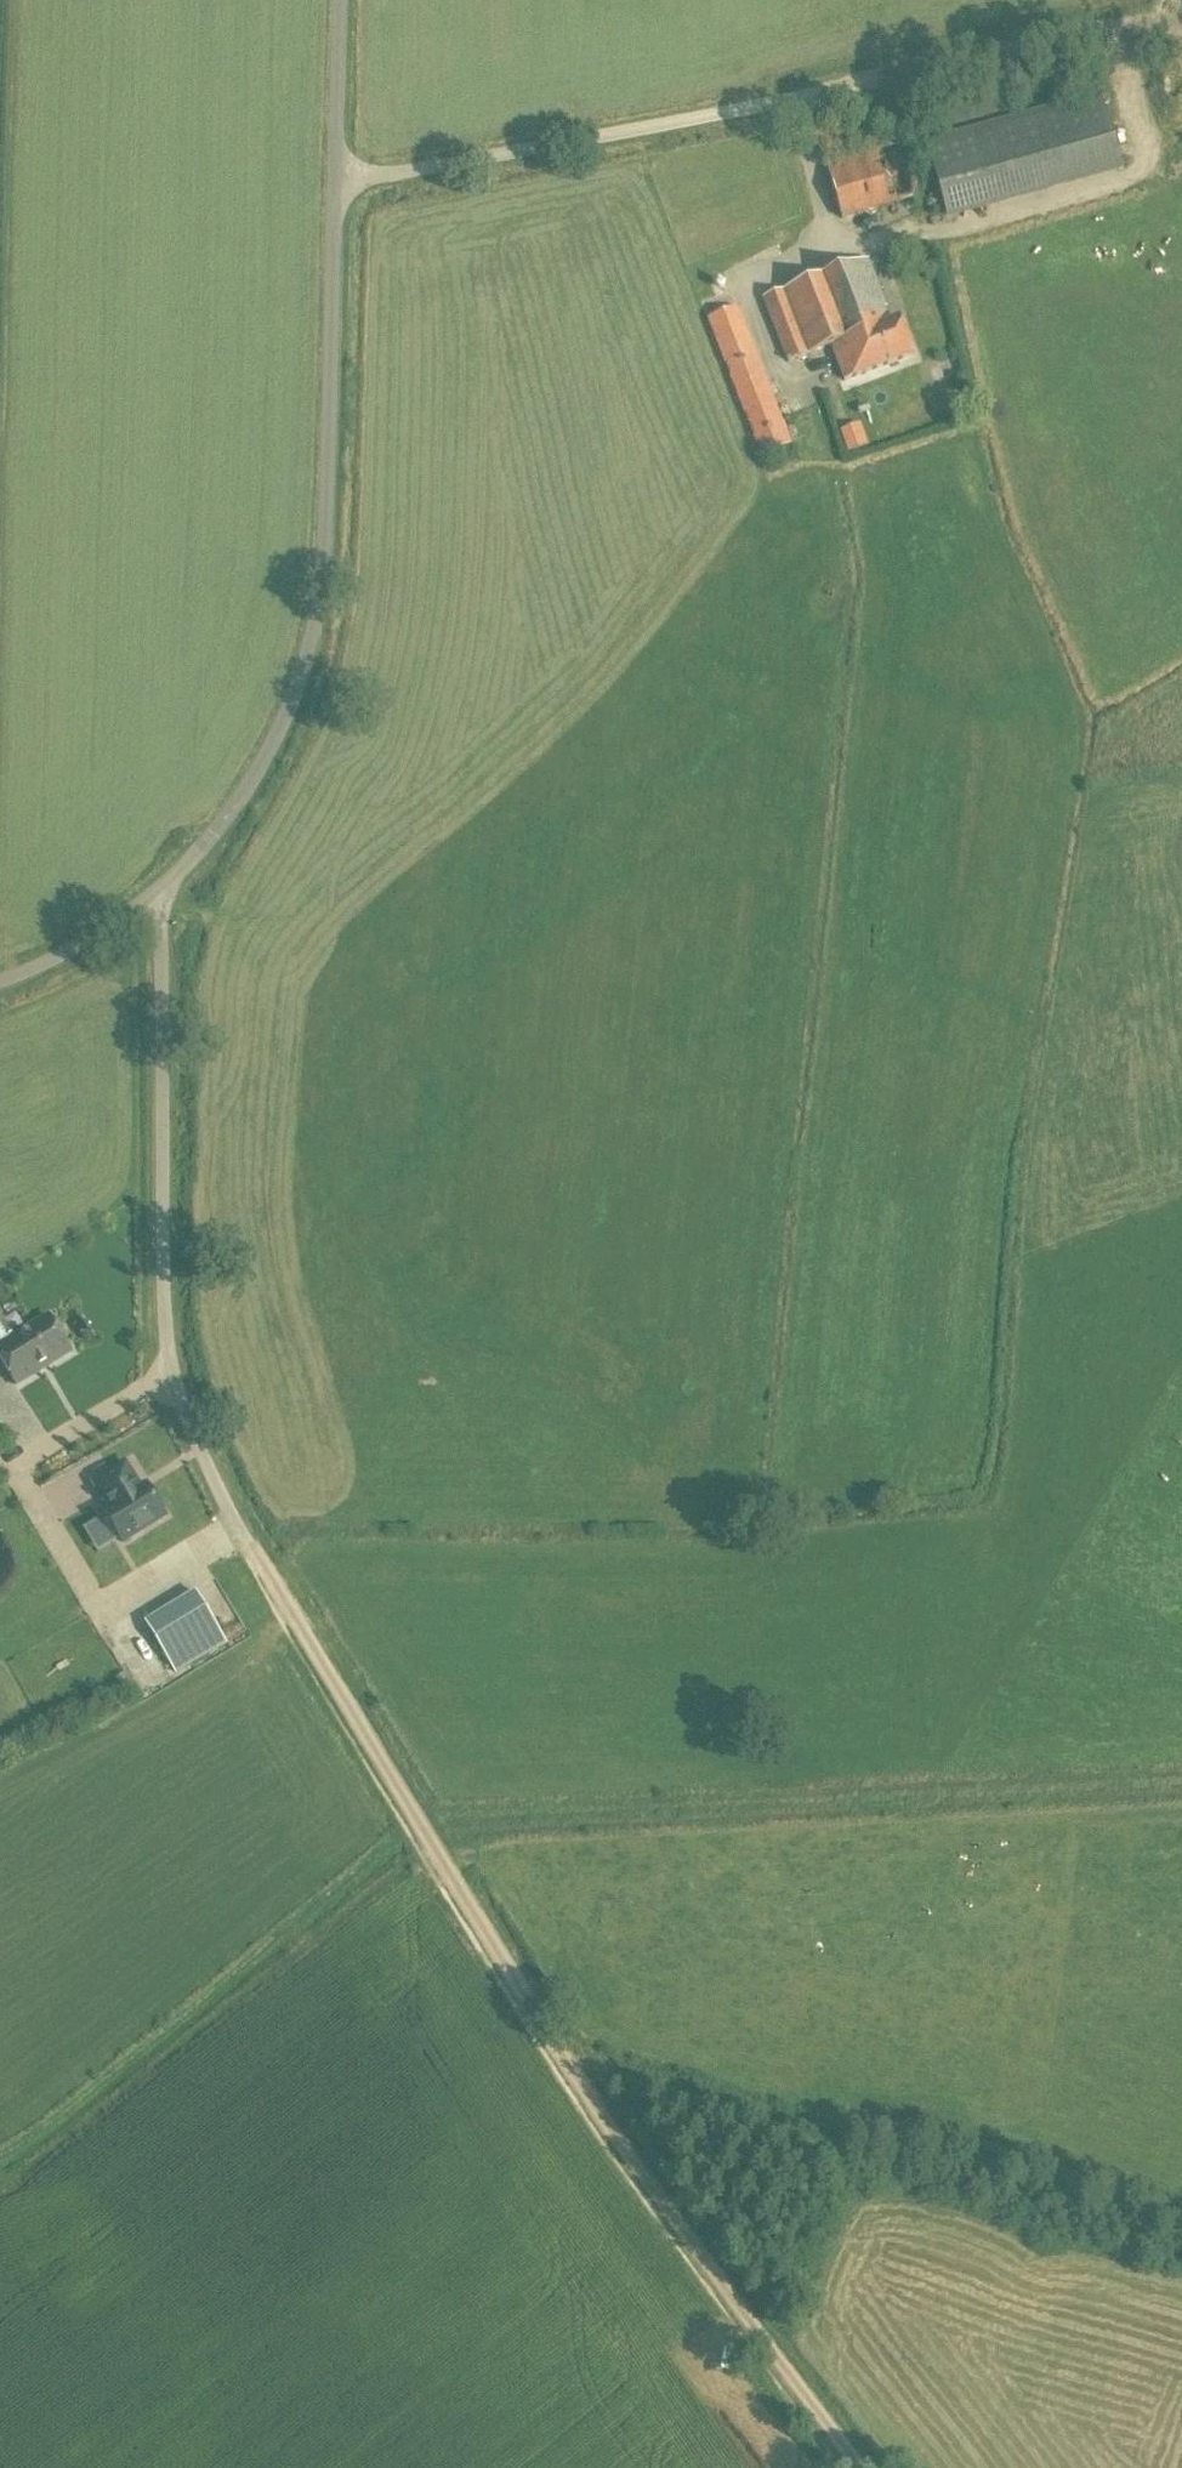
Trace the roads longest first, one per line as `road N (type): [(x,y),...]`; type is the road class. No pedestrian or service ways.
road 1 (track): [(865,2467),(651,2191),(244,1533)]
road 2 (unclassified): [(161,894),(220,834),(258,772),(311,647),(324,553),(335,192)]
road 3 (unclassified): [(244,1533),(186,1419),(173,1369),(161,894)]
road 4 (unclassified): [(878,76),(335,192)]
road 5 (track): [(1181,20),(1061,35),(878,76)]
road 6 (unclassified): [(335,192),(340,0)]
road 7 (unclassified): [(0,980),(68,951),(161,894)]

